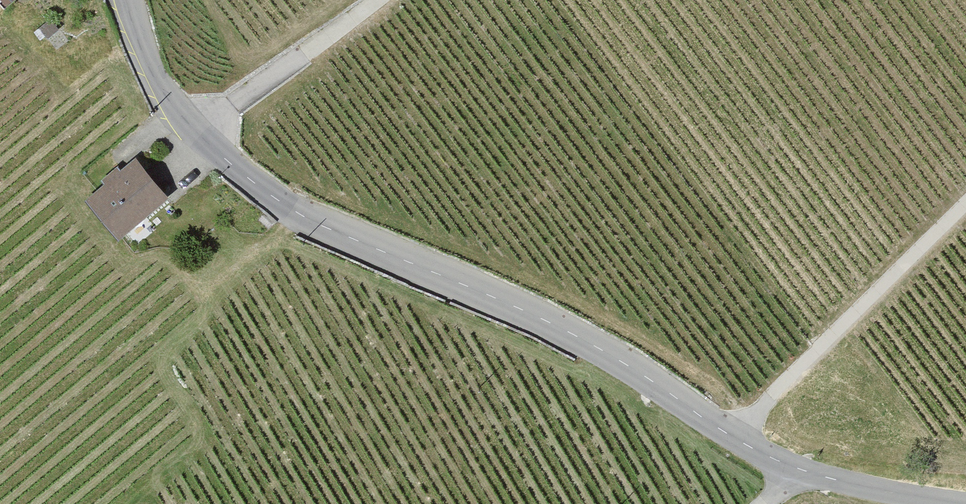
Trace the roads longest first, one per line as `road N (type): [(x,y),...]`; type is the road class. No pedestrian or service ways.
road 1 (unclassified): [(964,503),(801,471),(728,436),(620,361),(542,320),(292,212),(168,103),(130,0)]
road 2 (track): [(728,436),(965,200)]
road 3 (track): [(377,0),(195,130)]

